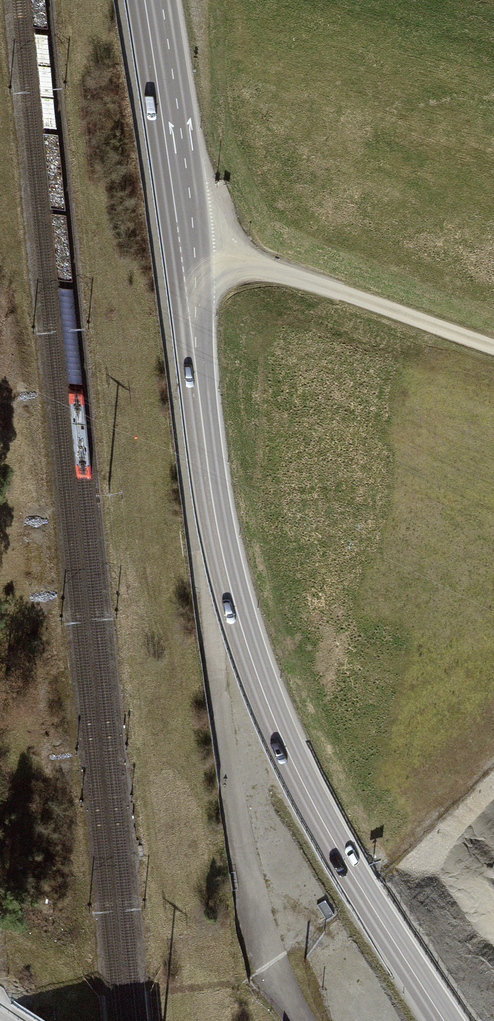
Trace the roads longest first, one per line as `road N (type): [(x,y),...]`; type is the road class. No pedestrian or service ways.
road 1 (primary): [(444,1020),(293,767),(234,607),(207,464),(152,0)]
road 2 (unclassified): [(124,0),(226,769),(246,877),(278,986),(299,1020)]

